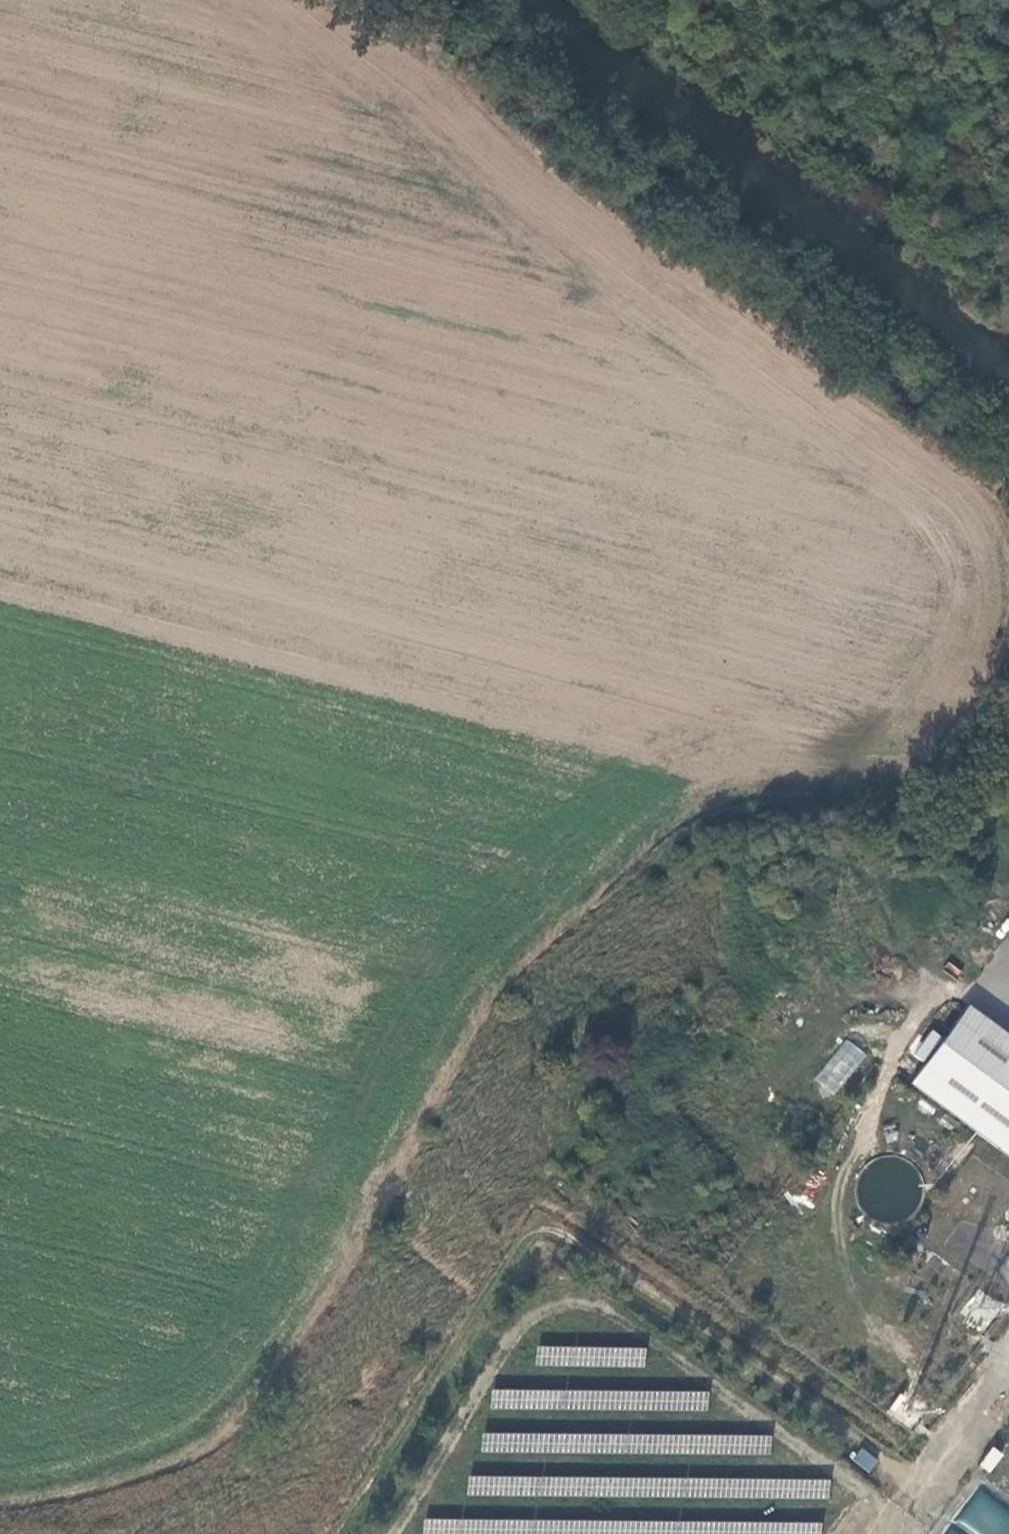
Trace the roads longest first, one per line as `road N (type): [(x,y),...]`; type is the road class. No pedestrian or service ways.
road 1 (track): [(562,1222),(912,1482),(1008,1354)]

